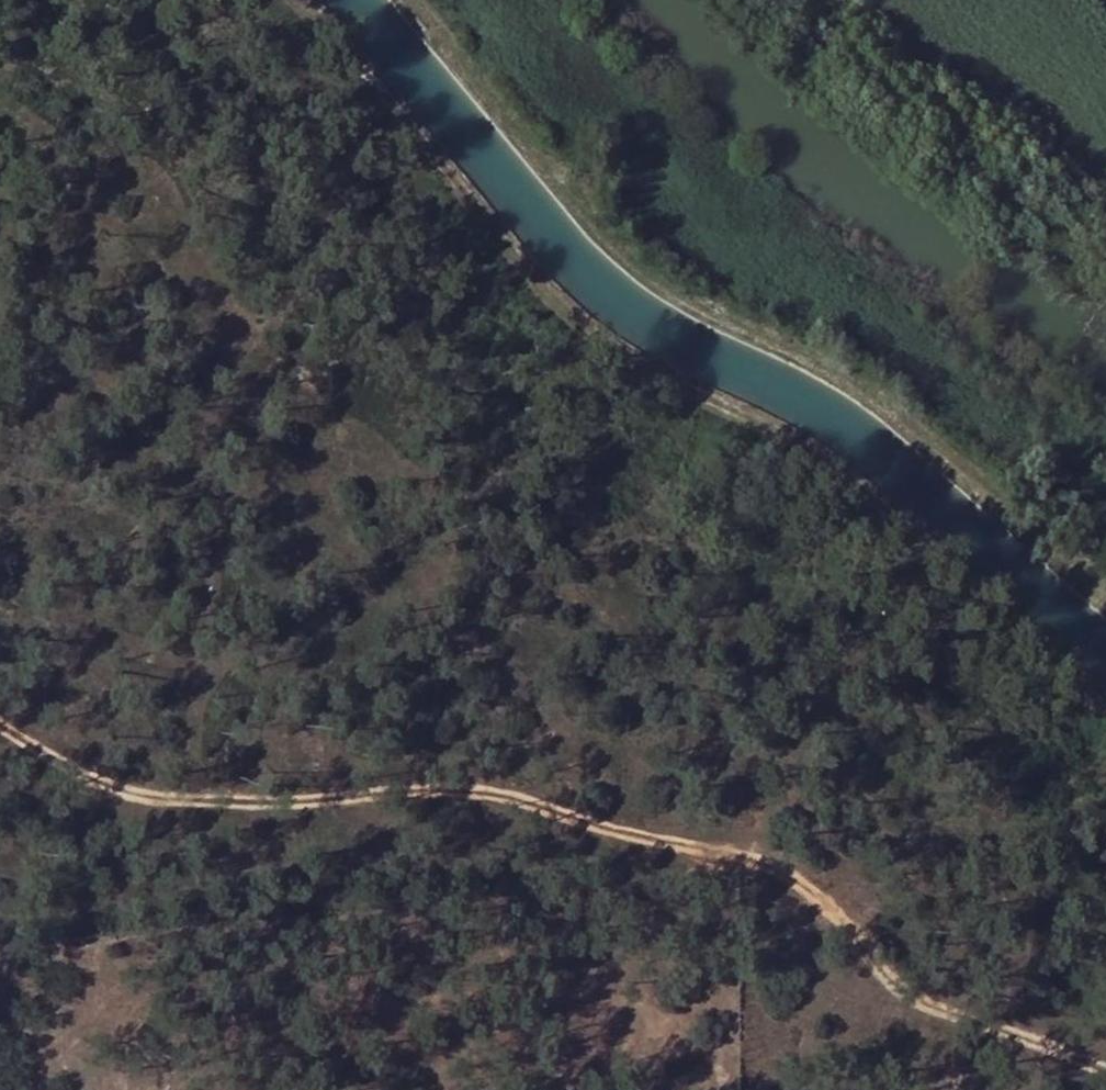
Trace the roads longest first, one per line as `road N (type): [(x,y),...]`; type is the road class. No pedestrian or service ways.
road 1 (track): [(1105,1071),(926,1008),(890,985),(824,901),(784,868),(629,836),(482,791),(248,803),(130,798),(0,730)]

